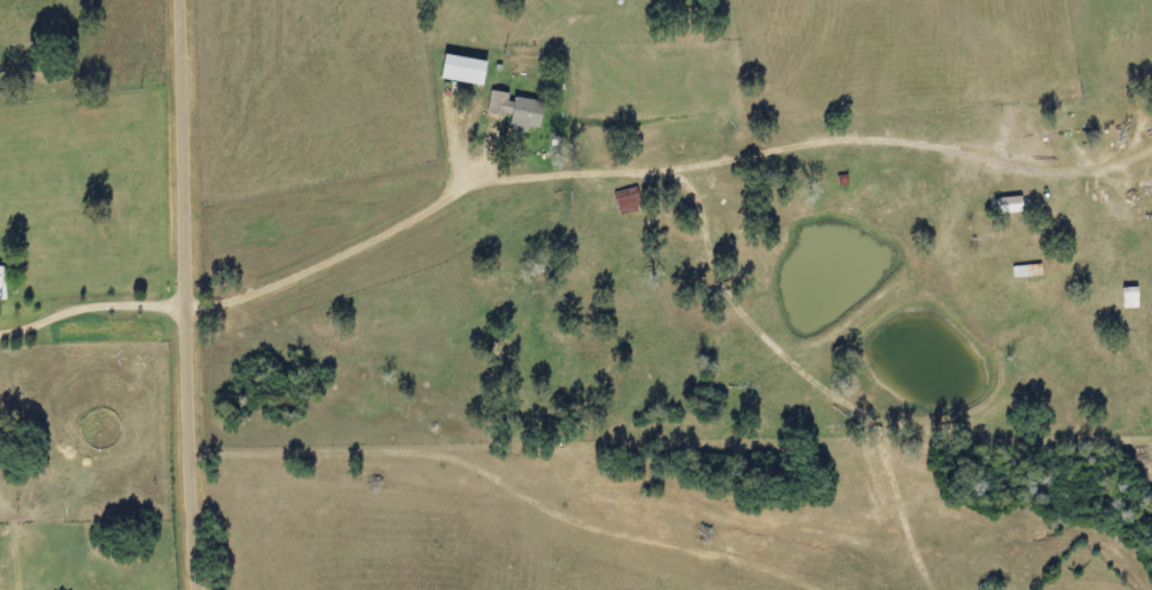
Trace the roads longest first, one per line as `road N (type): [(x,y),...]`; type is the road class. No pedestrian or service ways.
road 1 (residential): [(189,300),(220,300),(305,268),(501,172),(690,167),(804,143),(875,141),(1050,159),(1151,148)]
road 2 (residential): [(199,589),(186,443),(183,0)]
road 3 (residential): [(186,443),(268,472),(364,488),(729,589)]

